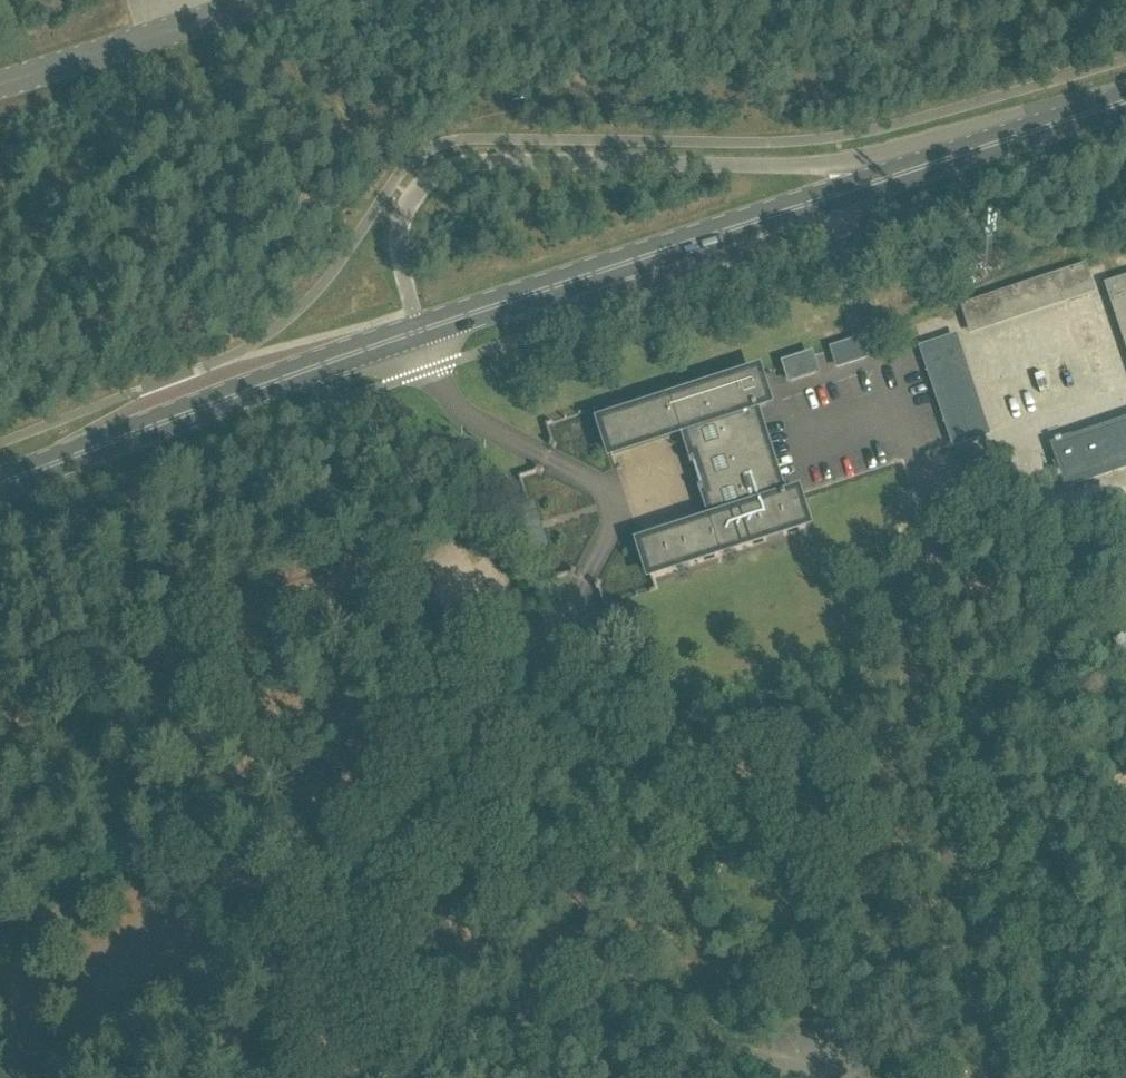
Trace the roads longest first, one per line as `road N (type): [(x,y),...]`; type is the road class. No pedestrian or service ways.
road 1 (primary): [(923,164),(445,168),(412,193),(397,229),(418,332)]
road 2 (unclassified): [(863,523),(883,561),(909,582),(901,630),(908,732),(964,908),(988,1077)]
road 3 (primary): [(418,332),(923,164)]
road 4 (unclassified): [(518,675),(596,757),(706,841),(761,897),(800,953),(815,992),(813,1059)]
road 5 (unclassified): [(518,675),(616,523),(606,486),(468,417),(440,390),(418,332)]
road 6 (primary): [(0,484),(418,332)]
road 7 (unclassified): [(300,991),(518,675)]
road 8 (unclassified): [(539,1040),(623,1038),(813,1059)]
road 9 (unclassified): [(300,991),(357,1014),(539,1040)]
road 10 (primary): [(923,164),(1125,98)]
road 11 (unclassified): [(420,1077),(539,1040)]

